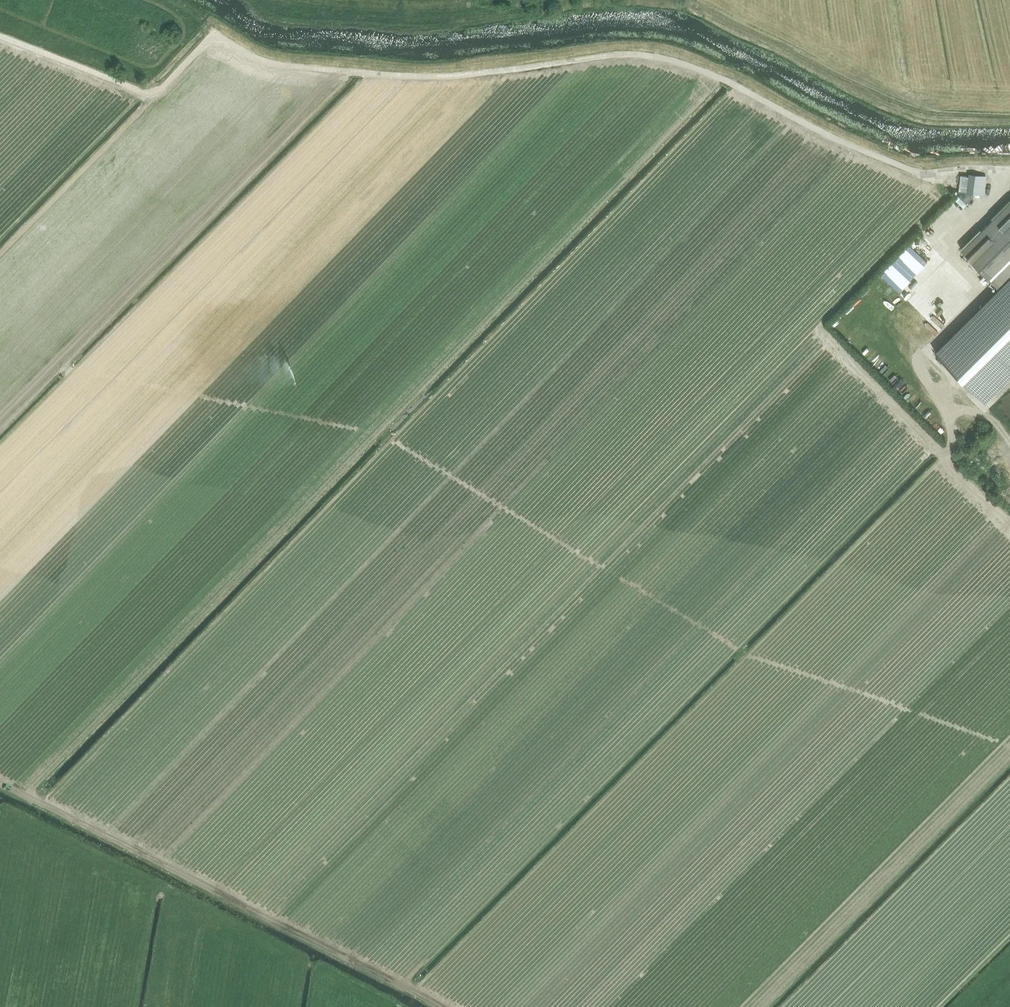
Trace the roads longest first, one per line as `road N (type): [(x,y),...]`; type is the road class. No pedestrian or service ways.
road 1 (track): [(0,35),(152,96),(214,35),(272,63),(456,80),(637,54),(727,80),(922,176),(1009,170)]

